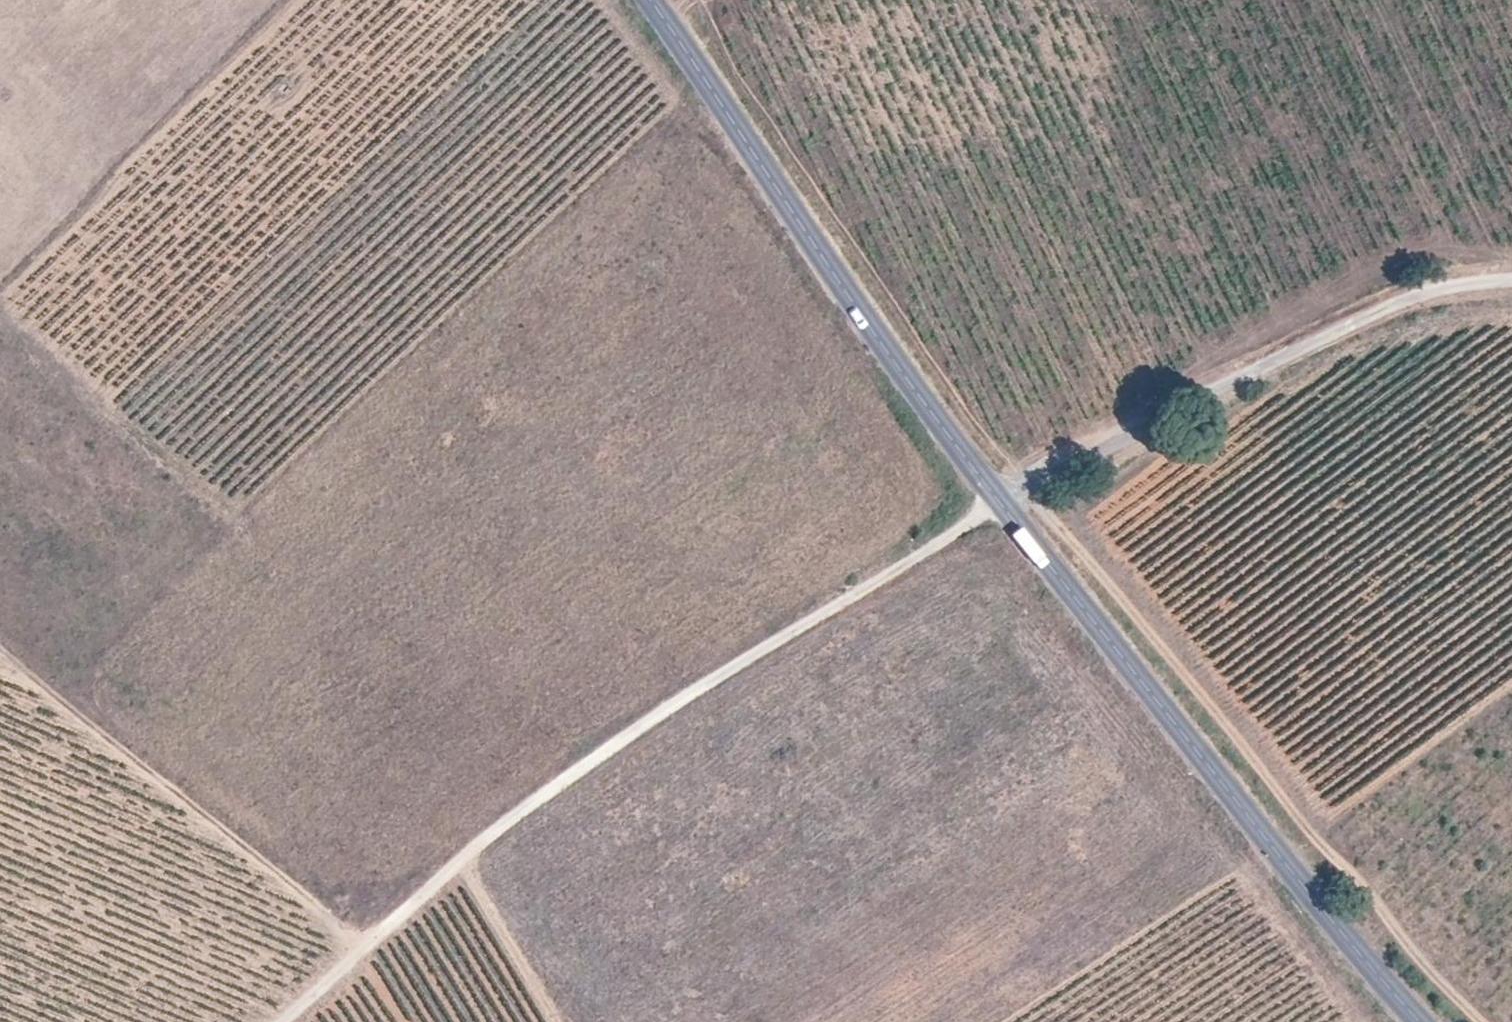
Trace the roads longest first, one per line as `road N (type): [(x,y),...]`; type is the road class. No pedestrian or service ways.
road 1 (track): [(284,1021),(578,757),(999,498)]
road 2 (tertiary): [(1422,1021),(999,498)]
road 3 (tertiary): [(999,498),(650,0)]
road 4 (unclassified): [(1511,281),(1439,289),(1343,324),(999,498)]

